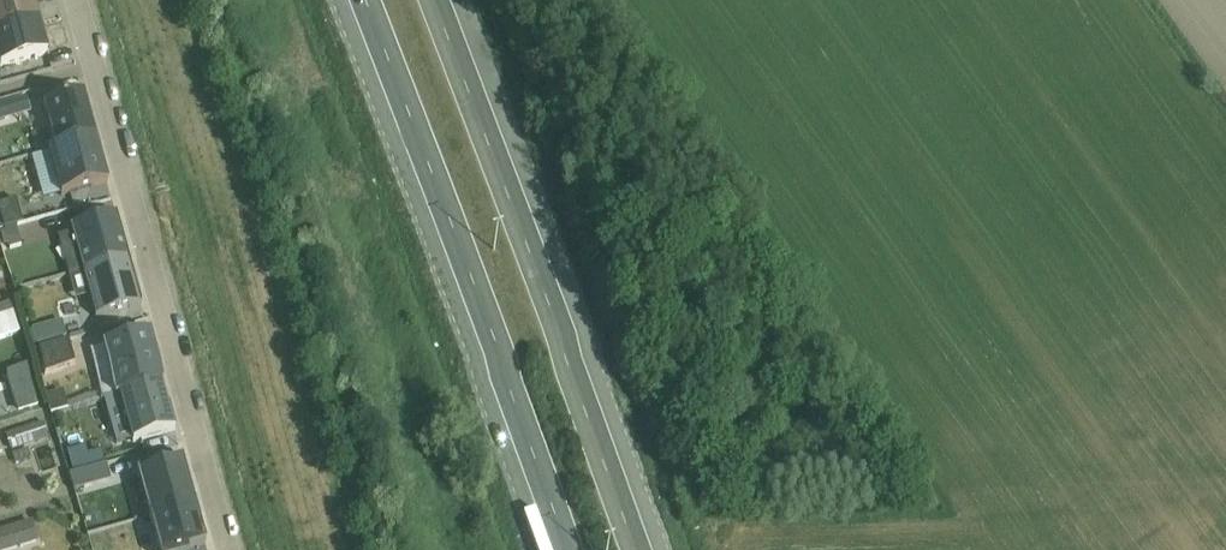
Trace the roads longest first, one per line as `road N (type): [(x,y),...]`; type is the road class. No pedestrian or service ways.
road 1 (trunk): [(640,549),(433,0)]
road 2 (trunk): [(361,0),(567,549)]
road 3 (residential): [(78,0),(234,549)]

